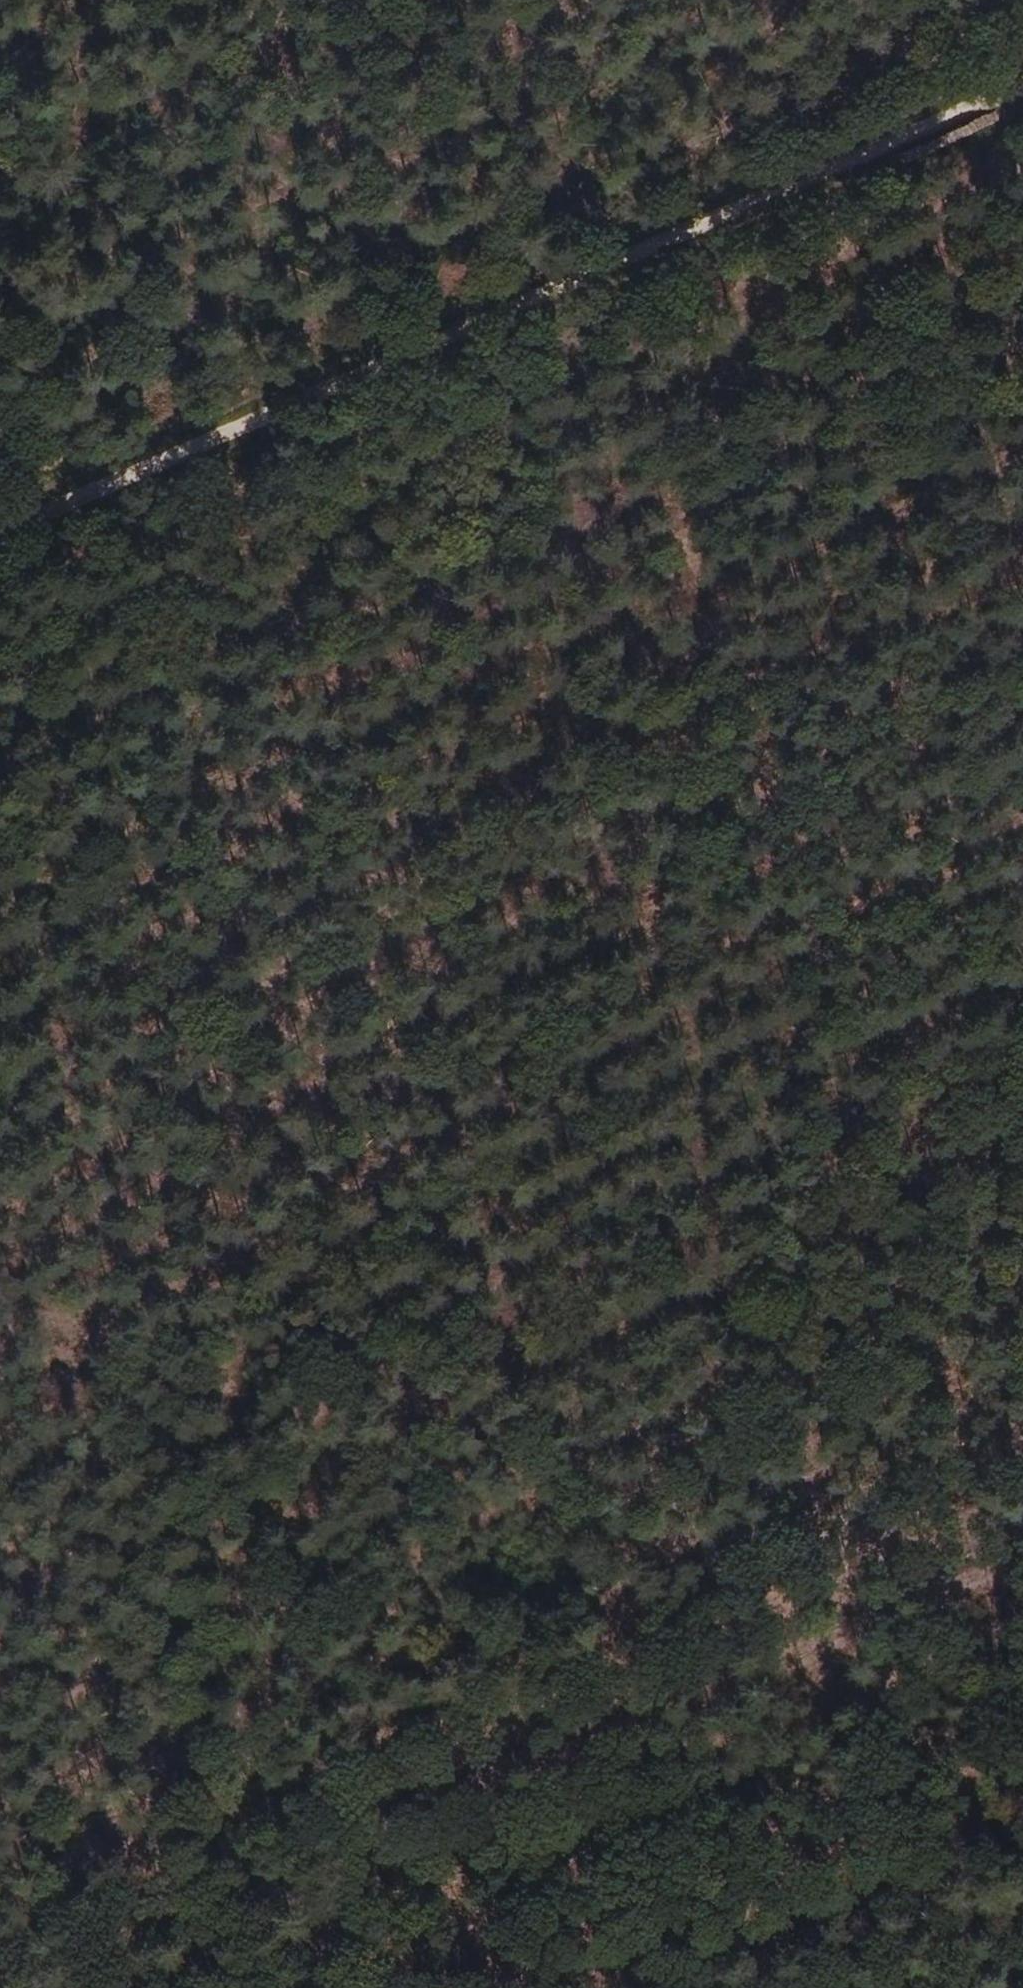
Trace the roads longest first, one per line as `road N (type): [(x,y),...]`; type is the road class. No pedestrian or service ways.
road 1 (track): [(0,528),(1022,87)]
road 2 (track): [(606,1987),(1022,1824)]

